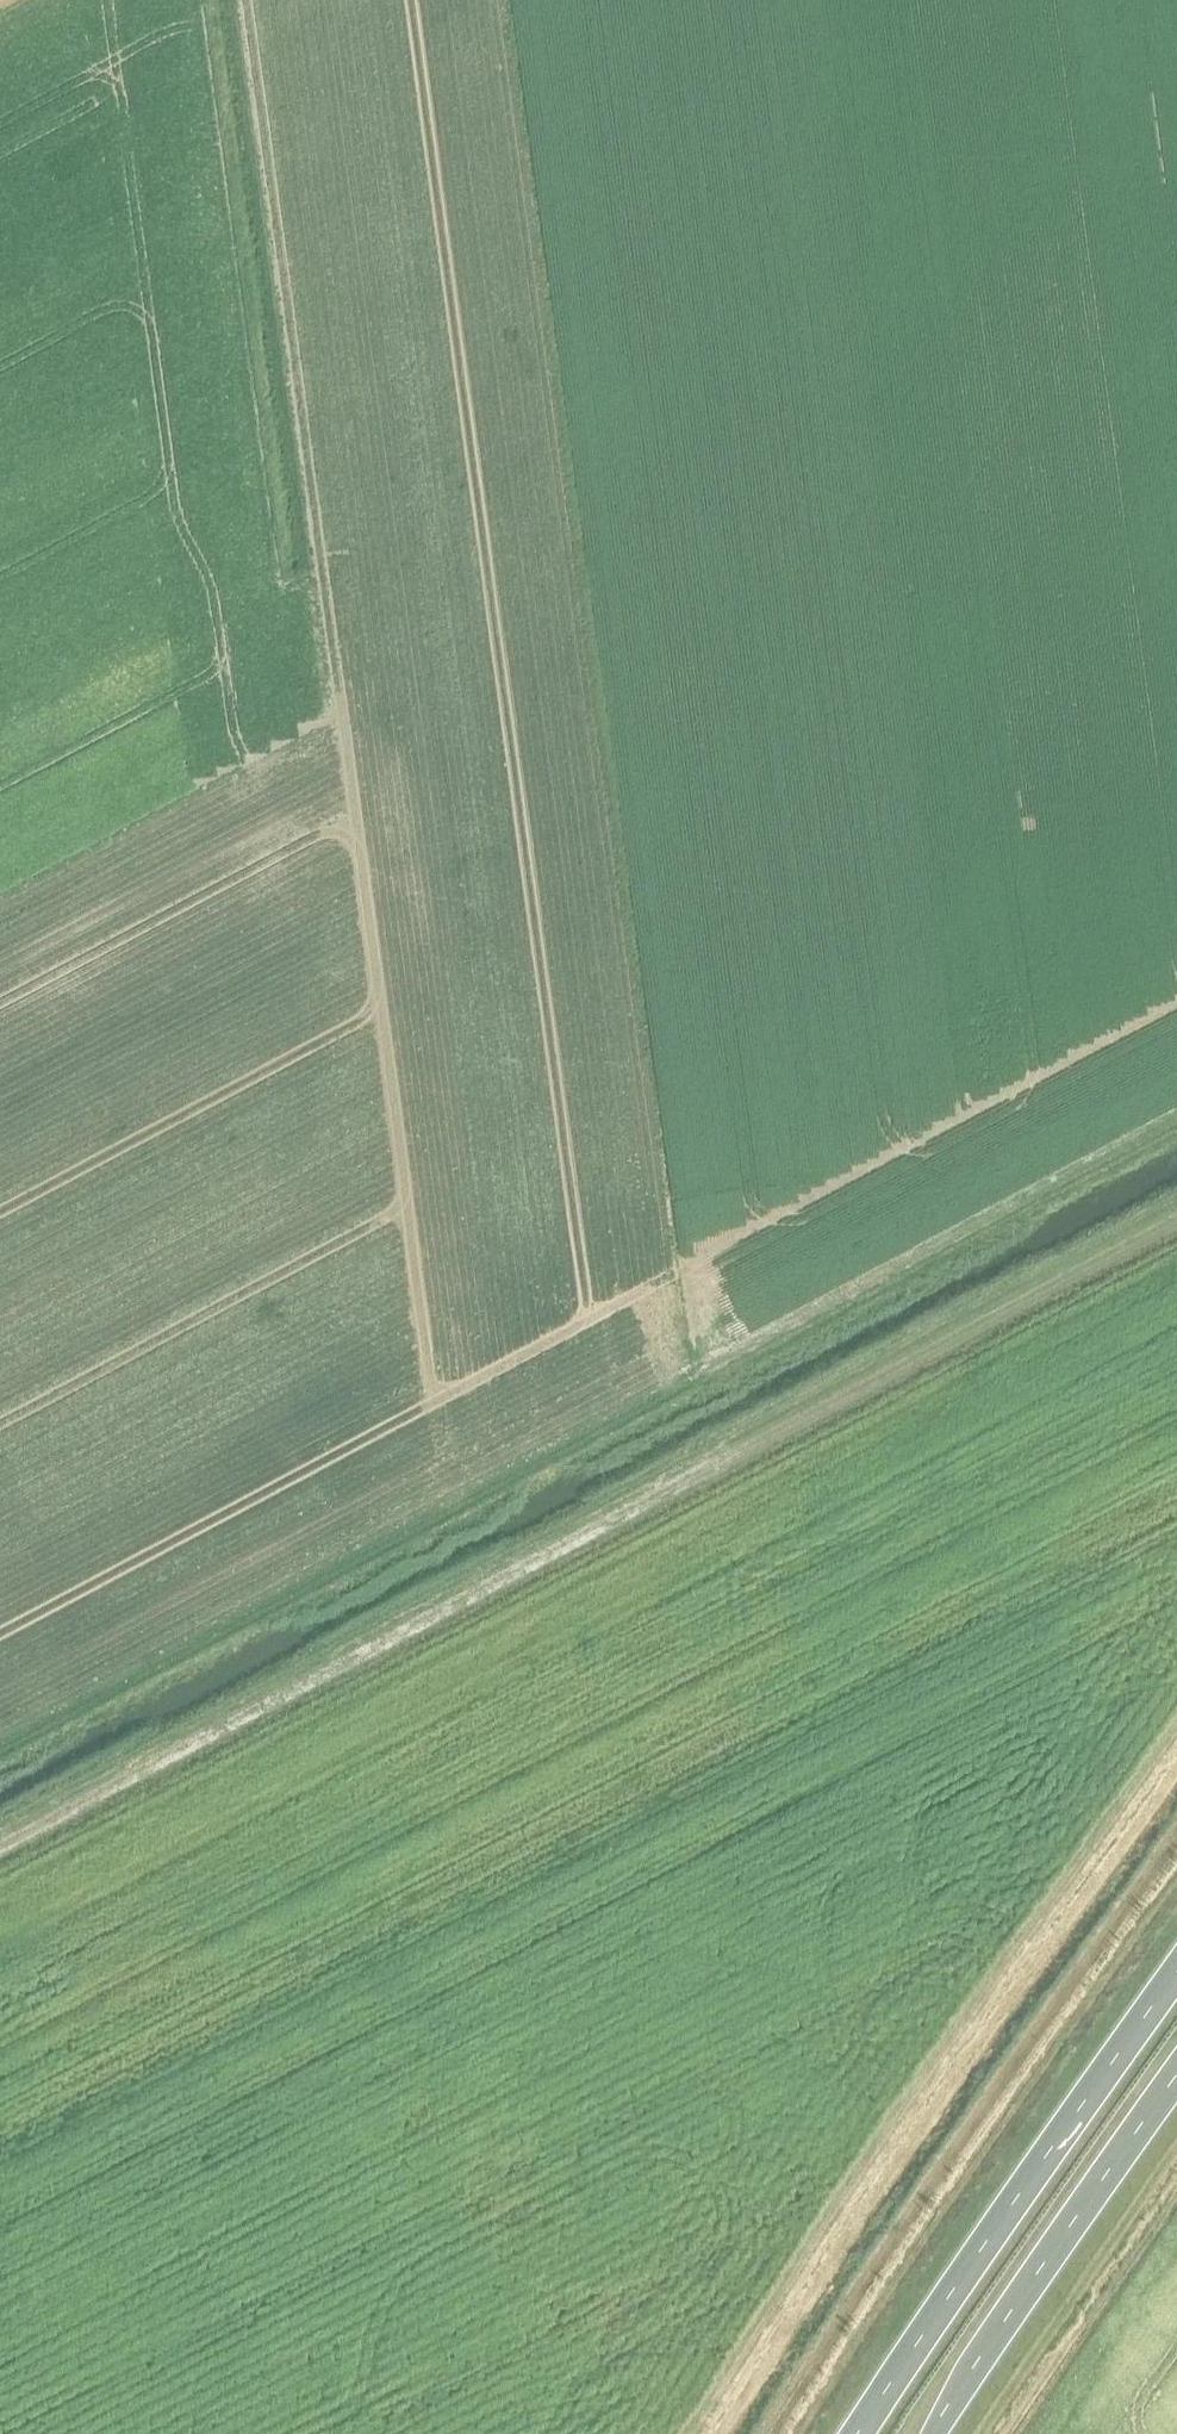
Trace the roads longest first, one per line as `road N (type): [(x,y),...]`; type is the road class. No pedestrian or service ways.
road 1 (trunk): [(1176,1974),(857,2433)]
road 2 (trunk): [(932,2433),(1045,2259),(1176,2081)]

